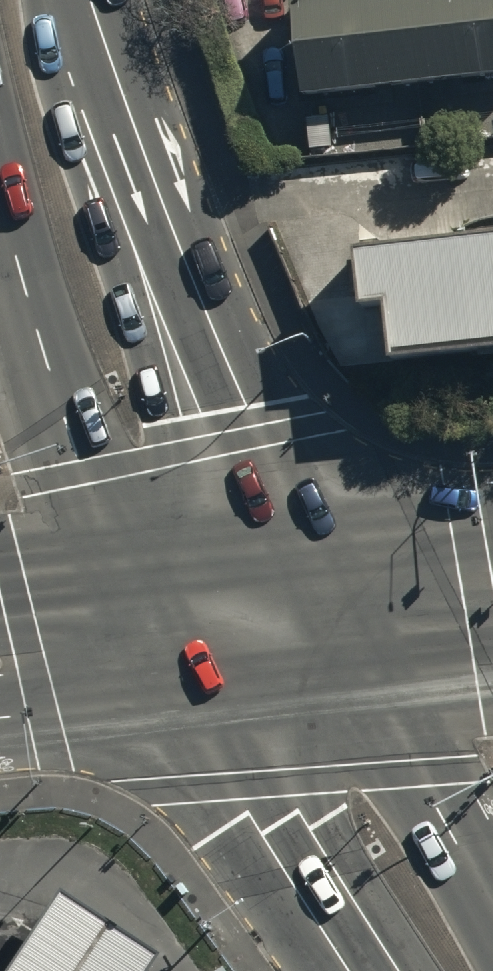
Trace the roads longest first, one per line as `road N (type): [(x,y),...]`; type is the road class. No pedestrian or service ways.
road 1 (secondary): [(92,0),(293,546)]
road 2 (secondary): [(129,565),(76,451),(0,205)]
road 3 (primary): [(386,970),(199,694)]
road 4 (primary): [(359,677),(492,925)]
road 5 (primary): [(293,546),(492,524)]
road 6 (primary): [(199,694),(0,716)]
road 7 (primary): [(129,565),(293,546)]
road 8 (primary): [(359,677),(199,694)]
road 9 (primary): [(199,694),(129,565)]
road 10 (primary): [(293,546),(359,677)]
road 11 (primary): [(492,662),(359,677)]
road 12 (primary): [(0,579),(129,565)]

